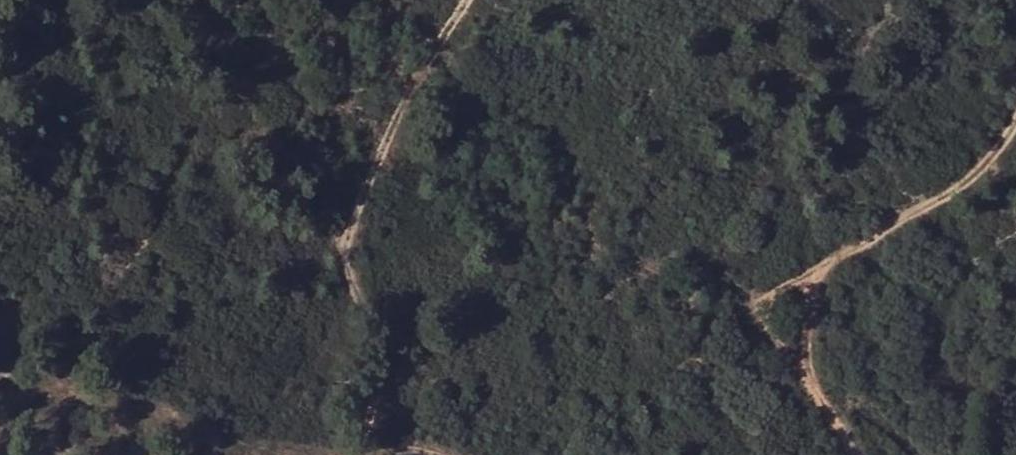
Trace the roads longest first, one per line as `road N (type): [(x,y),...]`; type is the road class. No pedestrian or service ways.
road 1 (track): [(478,0),(354,194),(348,241),(389,313),(385,360),(350,454)]
road 2 (track): [(836,454),(806,394),(815,270),(982,160),(1015,127)]

